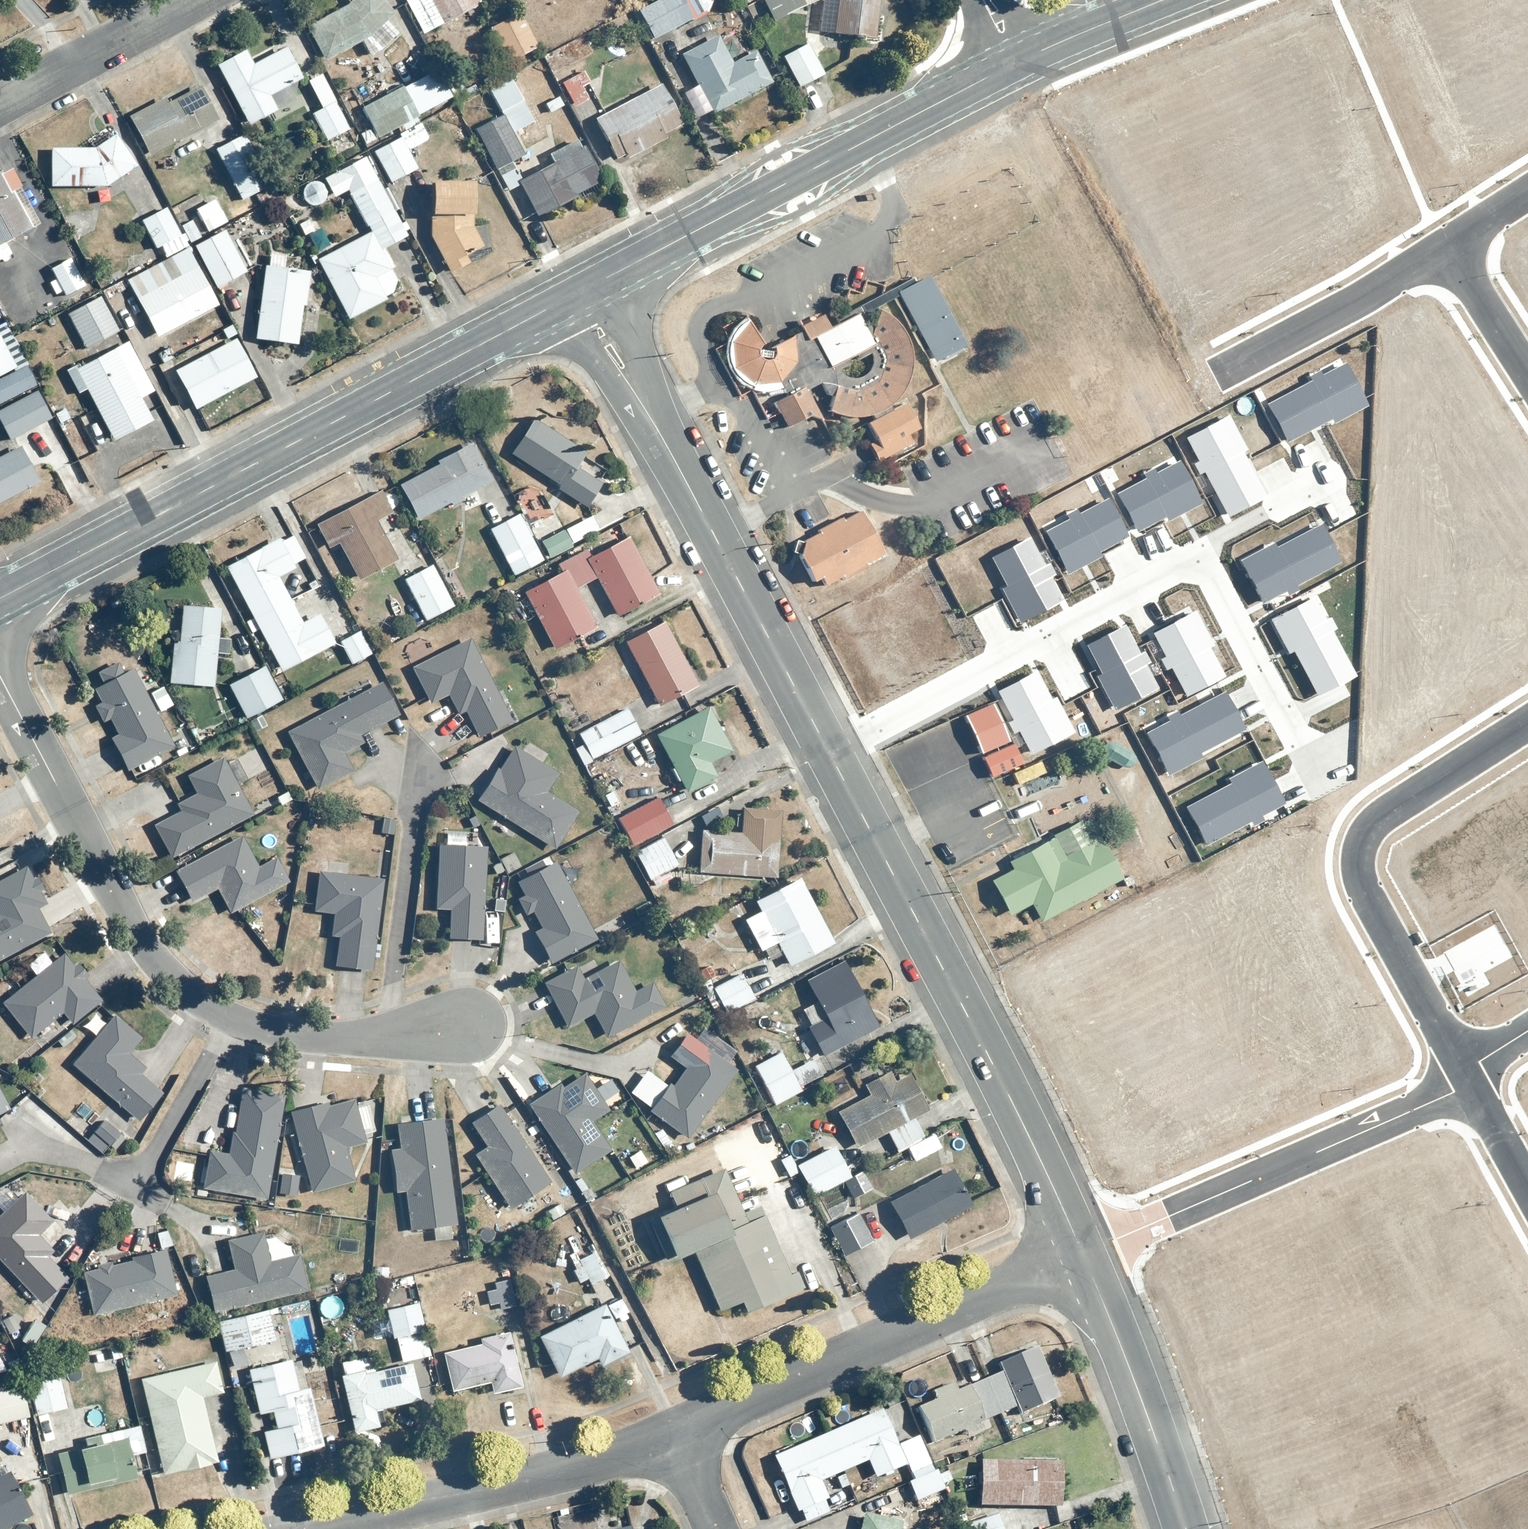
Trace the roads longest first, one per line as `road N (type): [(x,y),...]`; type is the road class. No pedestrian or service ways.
road 1 (residential): [(464,1028),(329,1037),(233,1019),(201,1001),(139,941),(0,679)]
road 2 (tertiary): [(576,293),(0,599)]
road 3 (residential): [(826,748),(1174,571),(1194,572),(1223,598),(1292,730)]
road 4 (tertiary): [(1084,1258),(826,748)]
road 5 (tertiary): [(826,748),(576,293)]
road 6 (tertiary): [(1018,63),(576,293)]
road 7 (residential): [(1470,1082),(1371,929),(1359,890),(1366,850),(1389,809),(1527,719)]
road 8 (residential): [(674,1435),(1084,1258)]
road 9 (residential): [(1084,1258),(1470,1082)]
road 10 (residential): [(315,1528),(590,1465),(674,1435)]
road 11 (tertiary): [(1185,1528),(1084,1258)]
road 12 (residential): [(1233,365),(1447,248)]
road 13 (residential): [(0,107),(201,0)]
road 14 (tertiary): [(1168,0),(1018,63)]
road 15 (residential): [(1447,248),(1527,378)]

